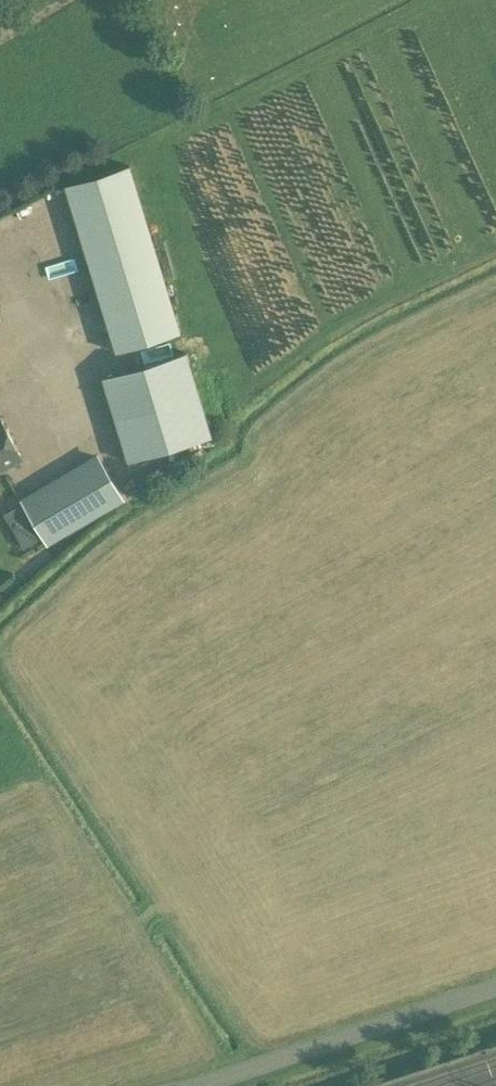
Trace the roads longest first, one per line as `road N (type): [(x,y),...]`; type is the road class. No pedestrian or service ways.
road 1 (motorway): [(495,800),(0,970)]
road 2 (motorway): [(0,1031),(495,862)]
road 3 (unclassified): [(196,1085),(495,986)]

